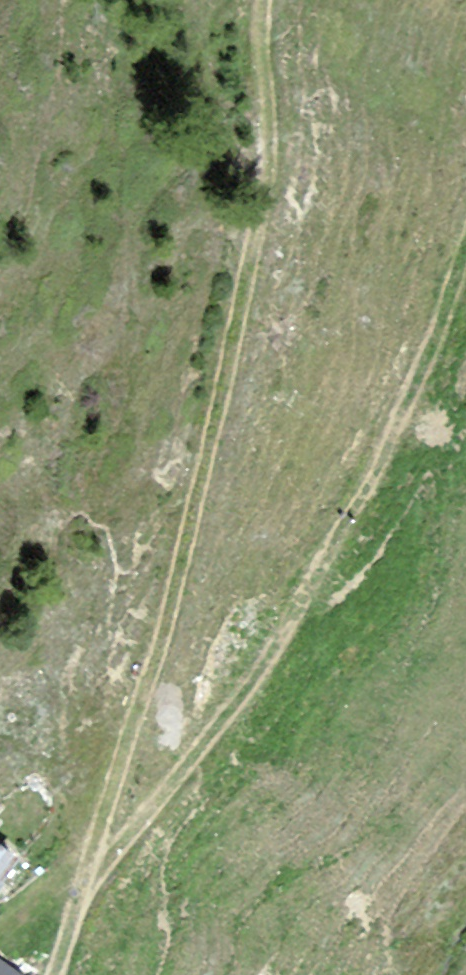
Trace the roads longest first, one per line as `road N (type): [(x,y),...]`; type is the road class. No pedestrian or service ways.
road 1 (track): [(261,0),(255,133),(143,791),(81,918)]
road 2 (track): [(81,918),(187,801),(405,433),(465,262)]

